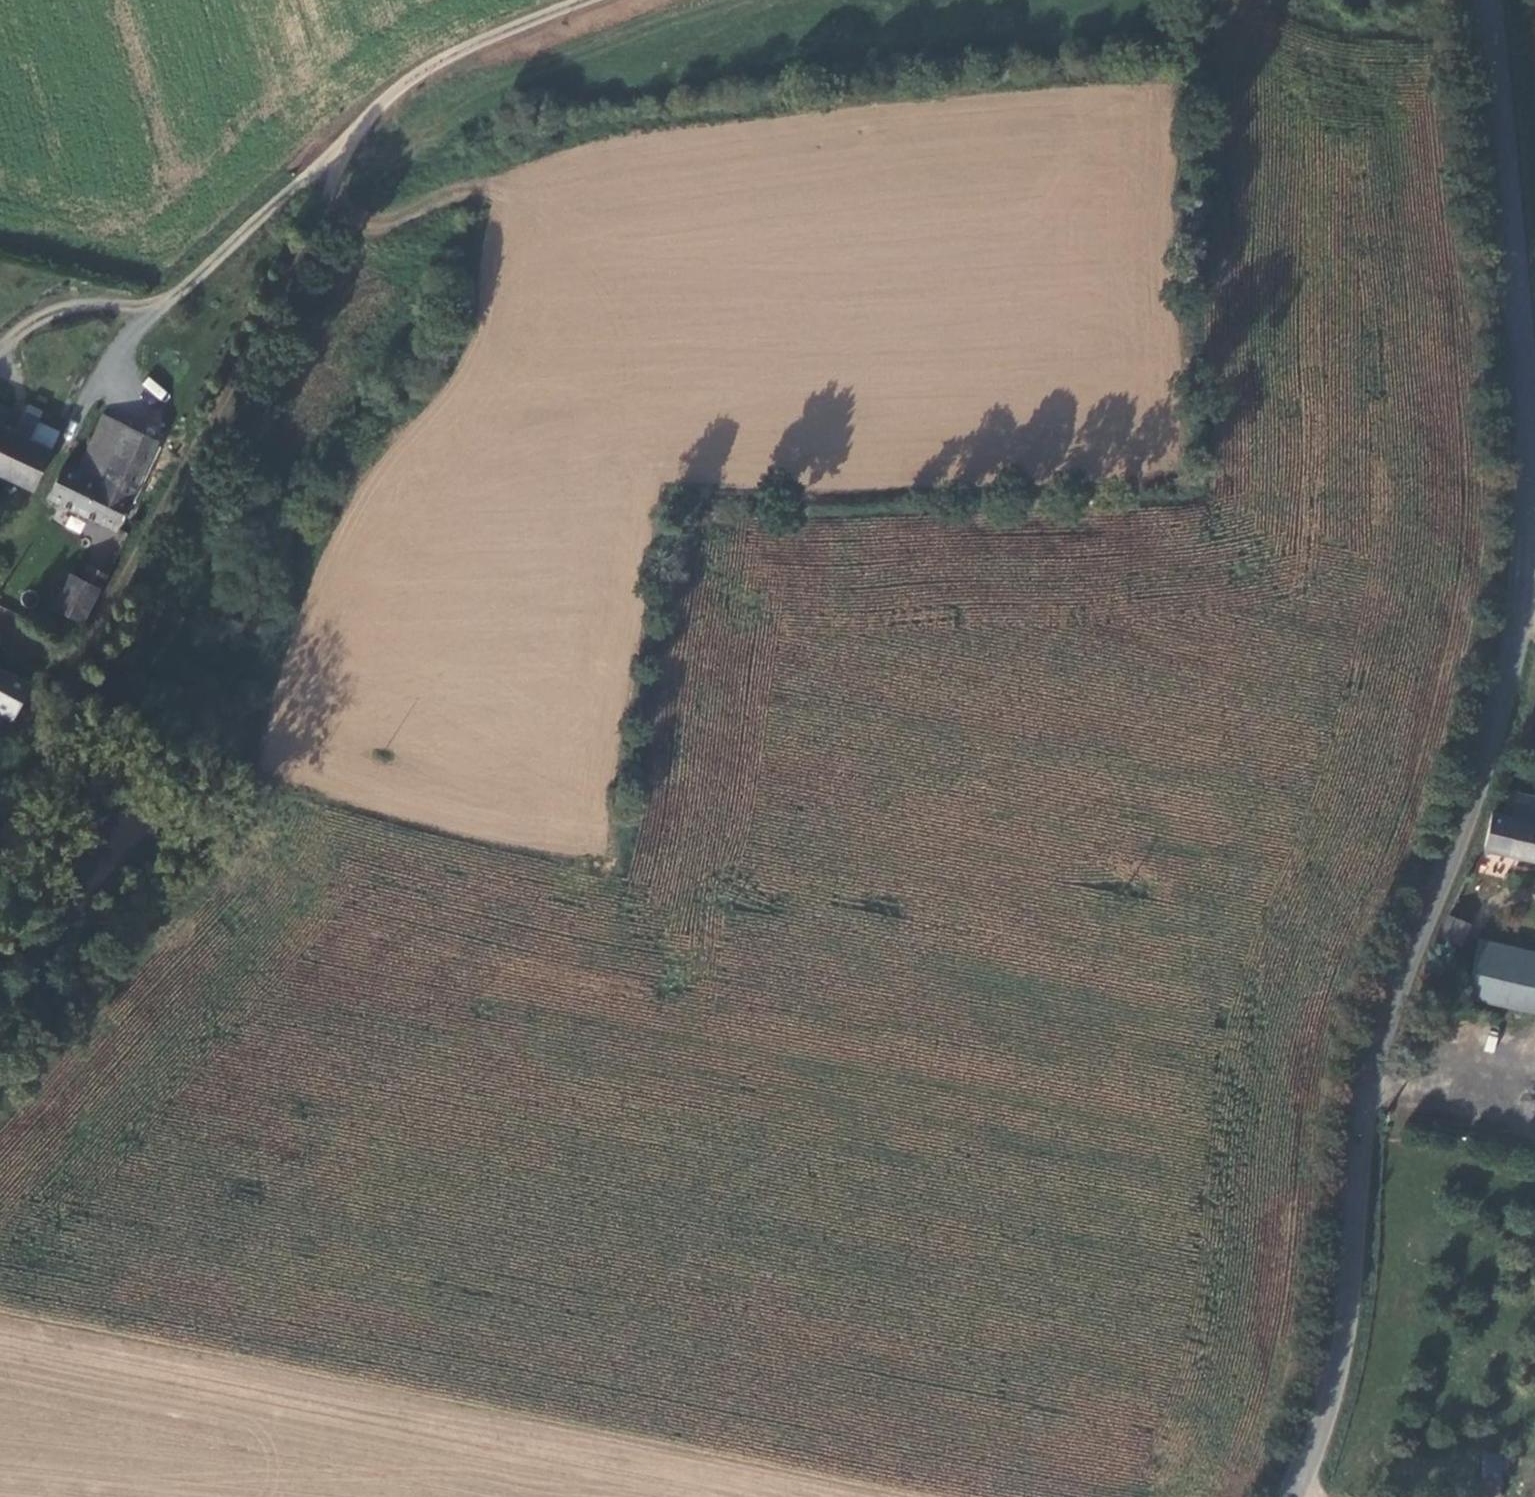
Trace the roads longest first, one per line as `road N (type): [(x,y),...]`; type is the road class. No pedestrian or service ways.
road 1 (tertiary): [(1291,1496),(1315,1442),(1341,1340),(1367,1082),(1383,1020),(1468,813),(1523,603),(1527,393),(1487,0)]
road 2 (unclassified): [(590,0),(380,98),(329,169)]

